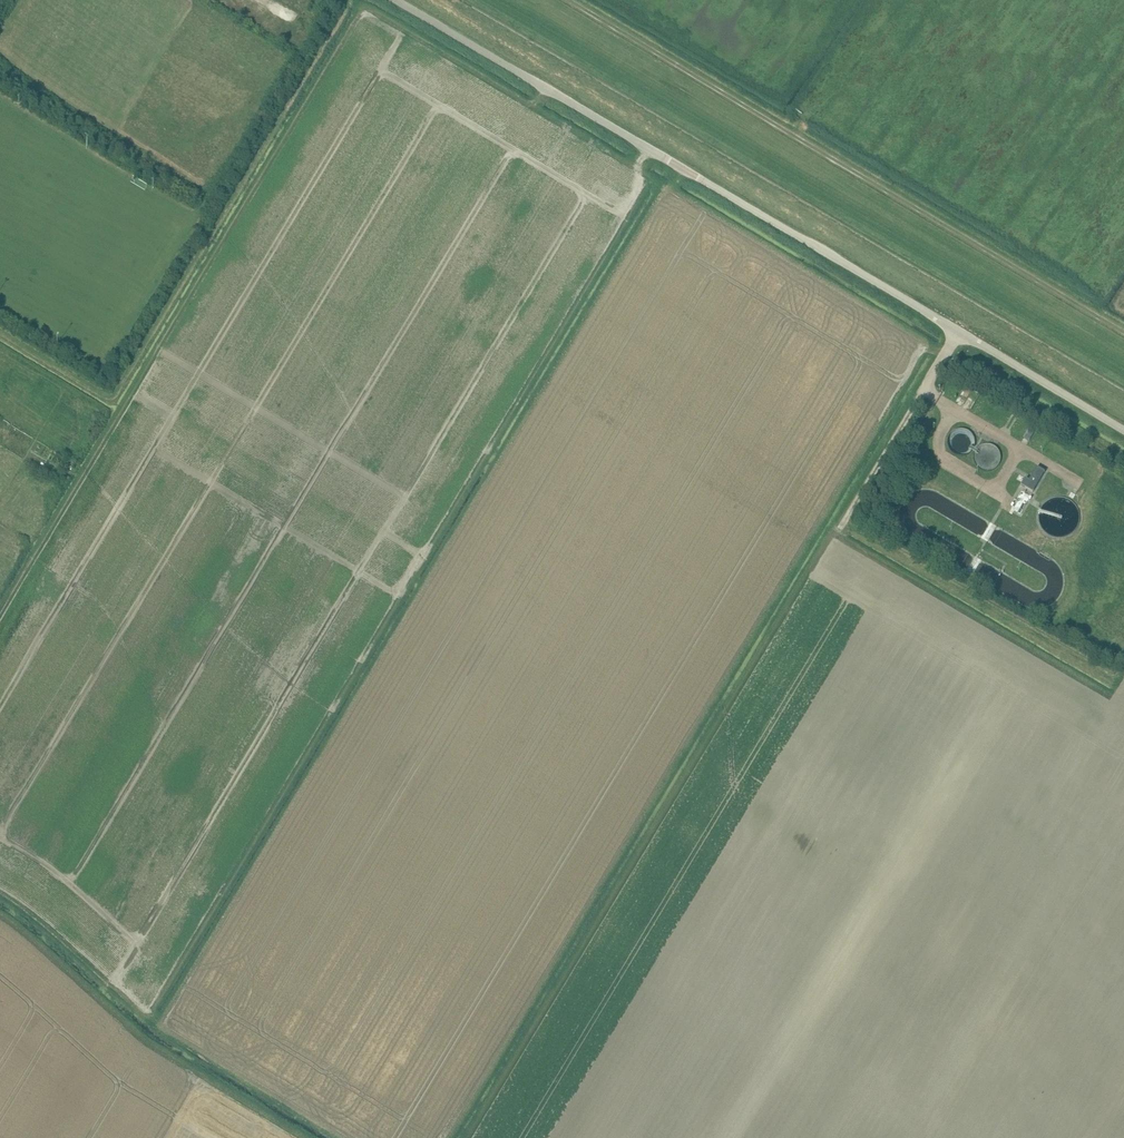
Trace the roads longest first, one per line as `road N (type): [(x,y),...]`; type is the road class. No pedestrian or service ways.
road 1 (unclassified): [(1123,430),(396,0)]
road 2 (track): [(559,0),(1123,335)]

